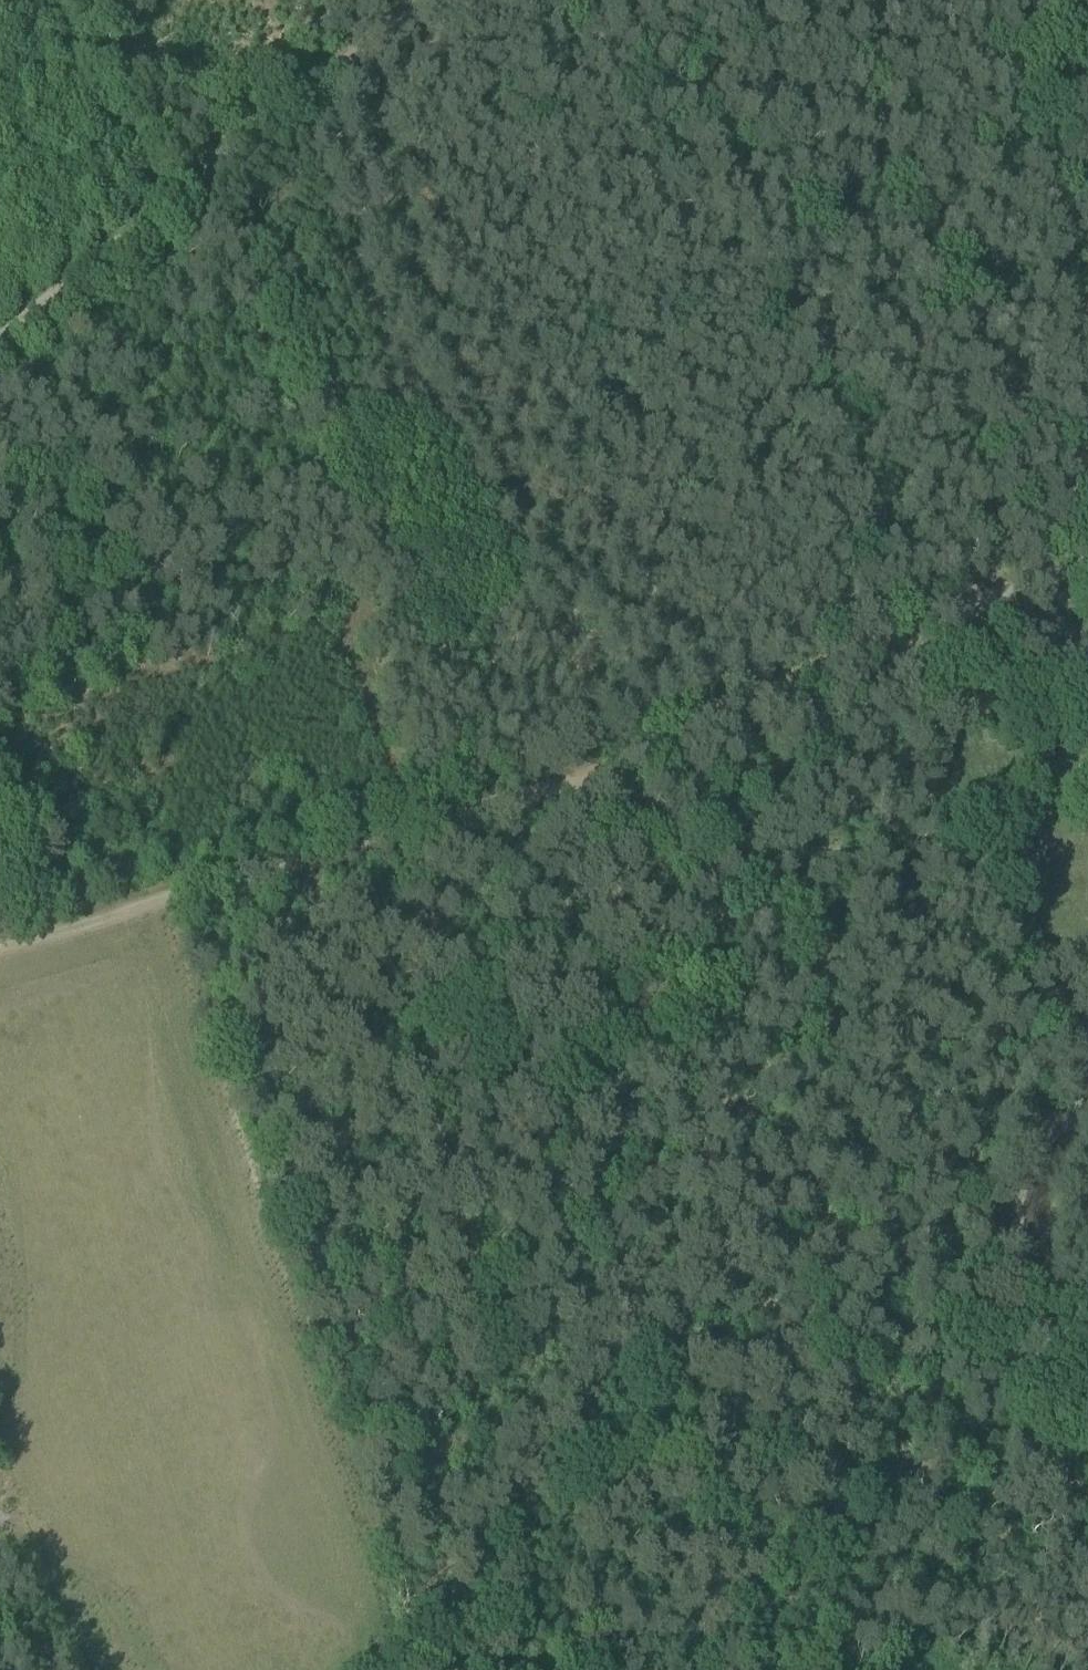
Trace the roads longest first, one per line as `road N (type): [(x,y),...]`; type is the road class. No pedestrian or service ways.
road 1 (track): [(1087,565),(666,749),(367,852),(0,953)]
road 2 (track): [(419,0),(0,333)]
road 3 (track): [(1087,1143),(1024,1187),(1022,1228),(1073,1349),(1087,1361)]

